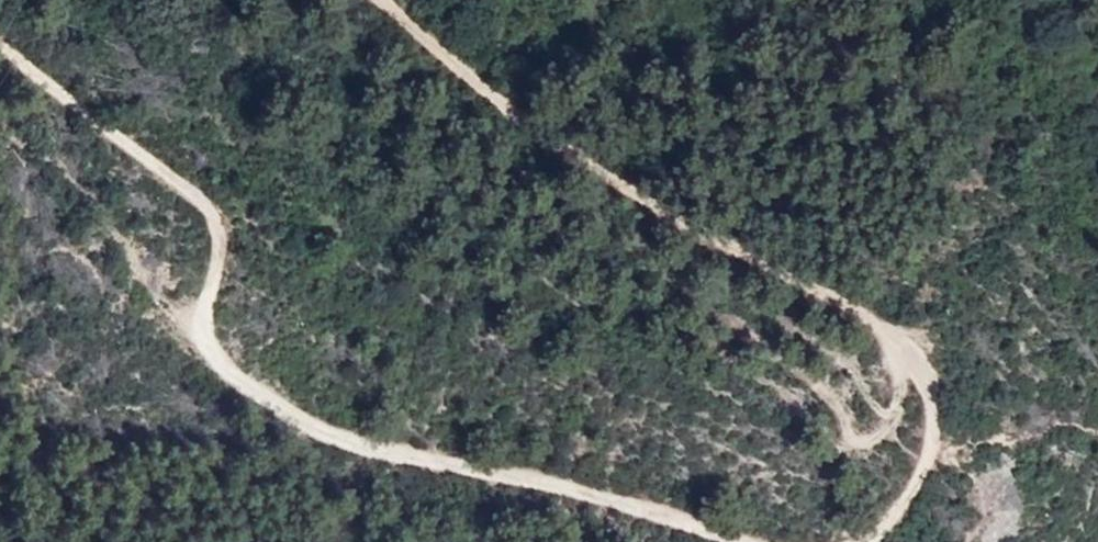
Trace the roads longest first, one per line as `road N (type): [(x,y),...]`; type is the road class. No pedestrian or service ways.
road 1 (track): [(0,48),(207,197),(223,245),(196,332),(232,385),(354,451),(607,502),(745,541)]
road 2 (track): [(840,541),(869,527),(921,472),(935,398),(890,337),(670,216),(388,0)]

